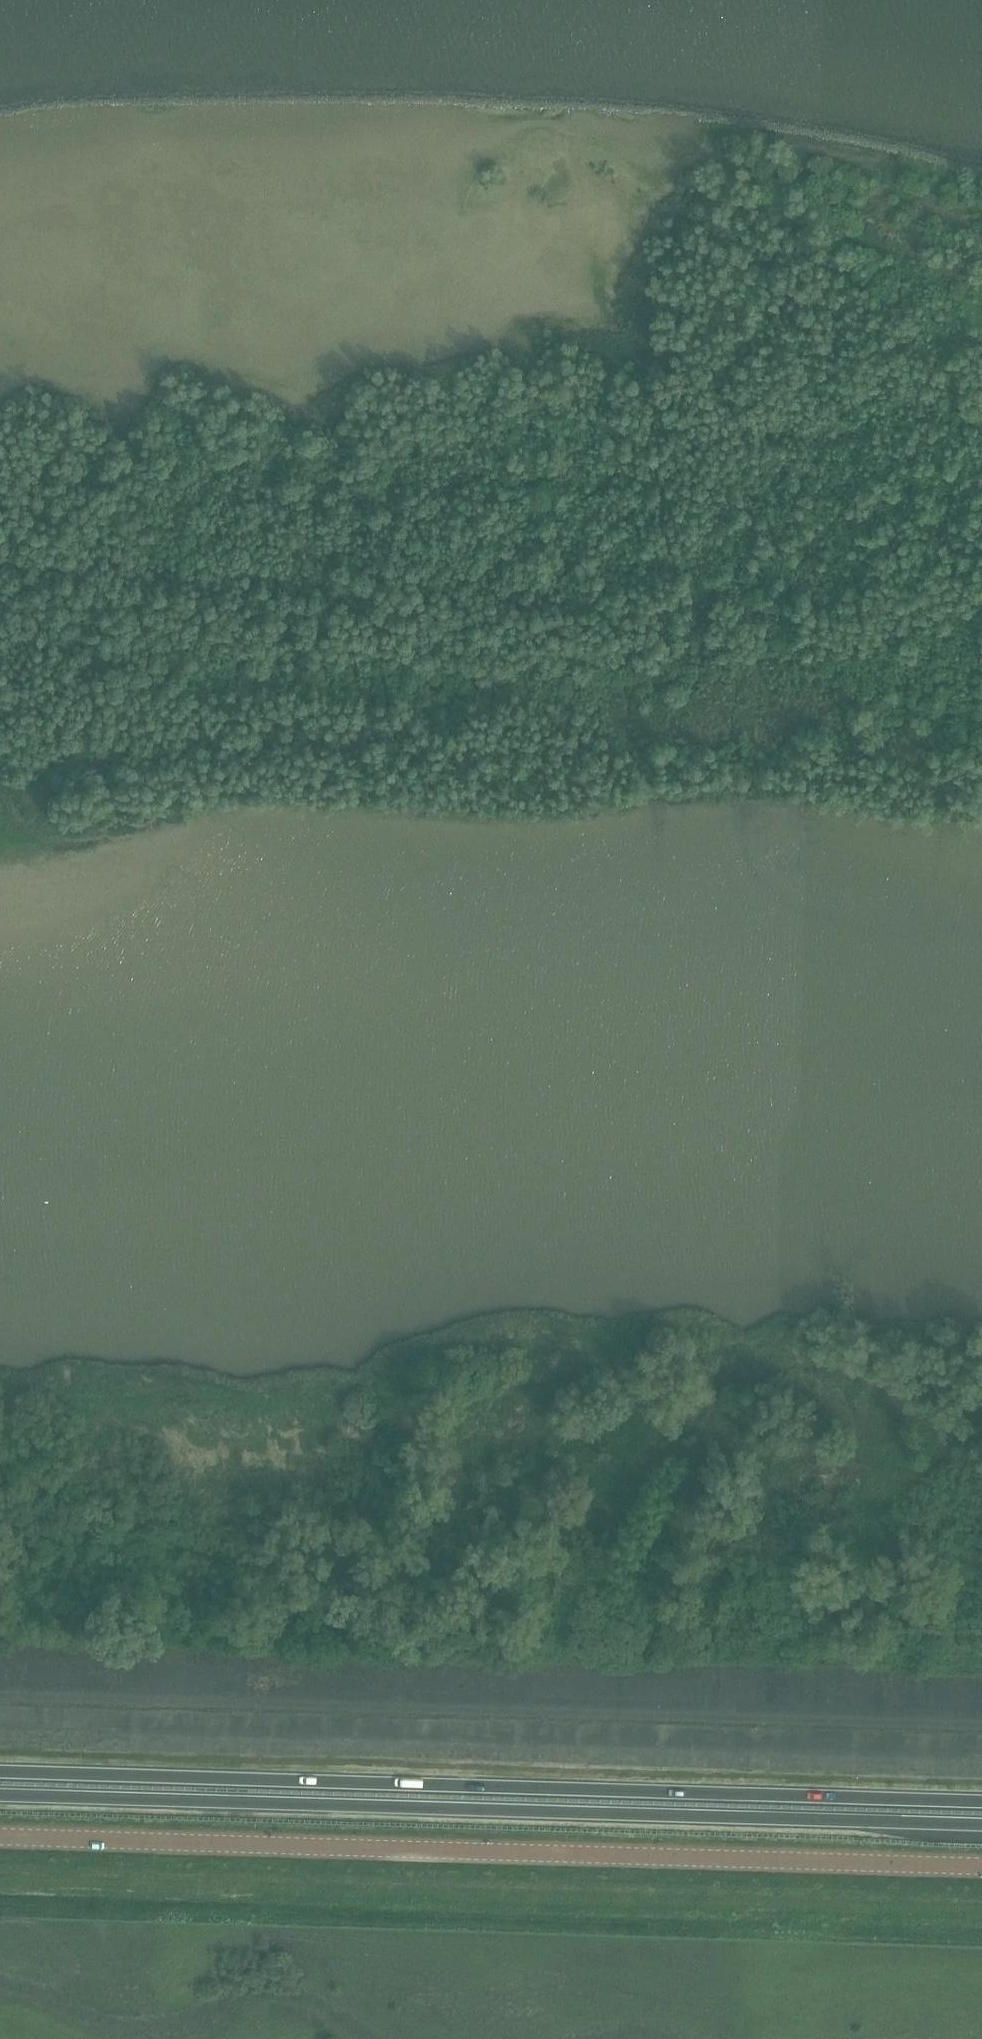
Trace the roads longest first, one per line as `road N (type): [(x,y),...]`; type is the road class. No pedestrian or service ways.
road 1 (trunk): [(981,1804),(0,1773)]
road 2 (trunk): [(0,1795),(981,1825)]
road 3 (tertiary): [(981,1866),(0,1837)]

